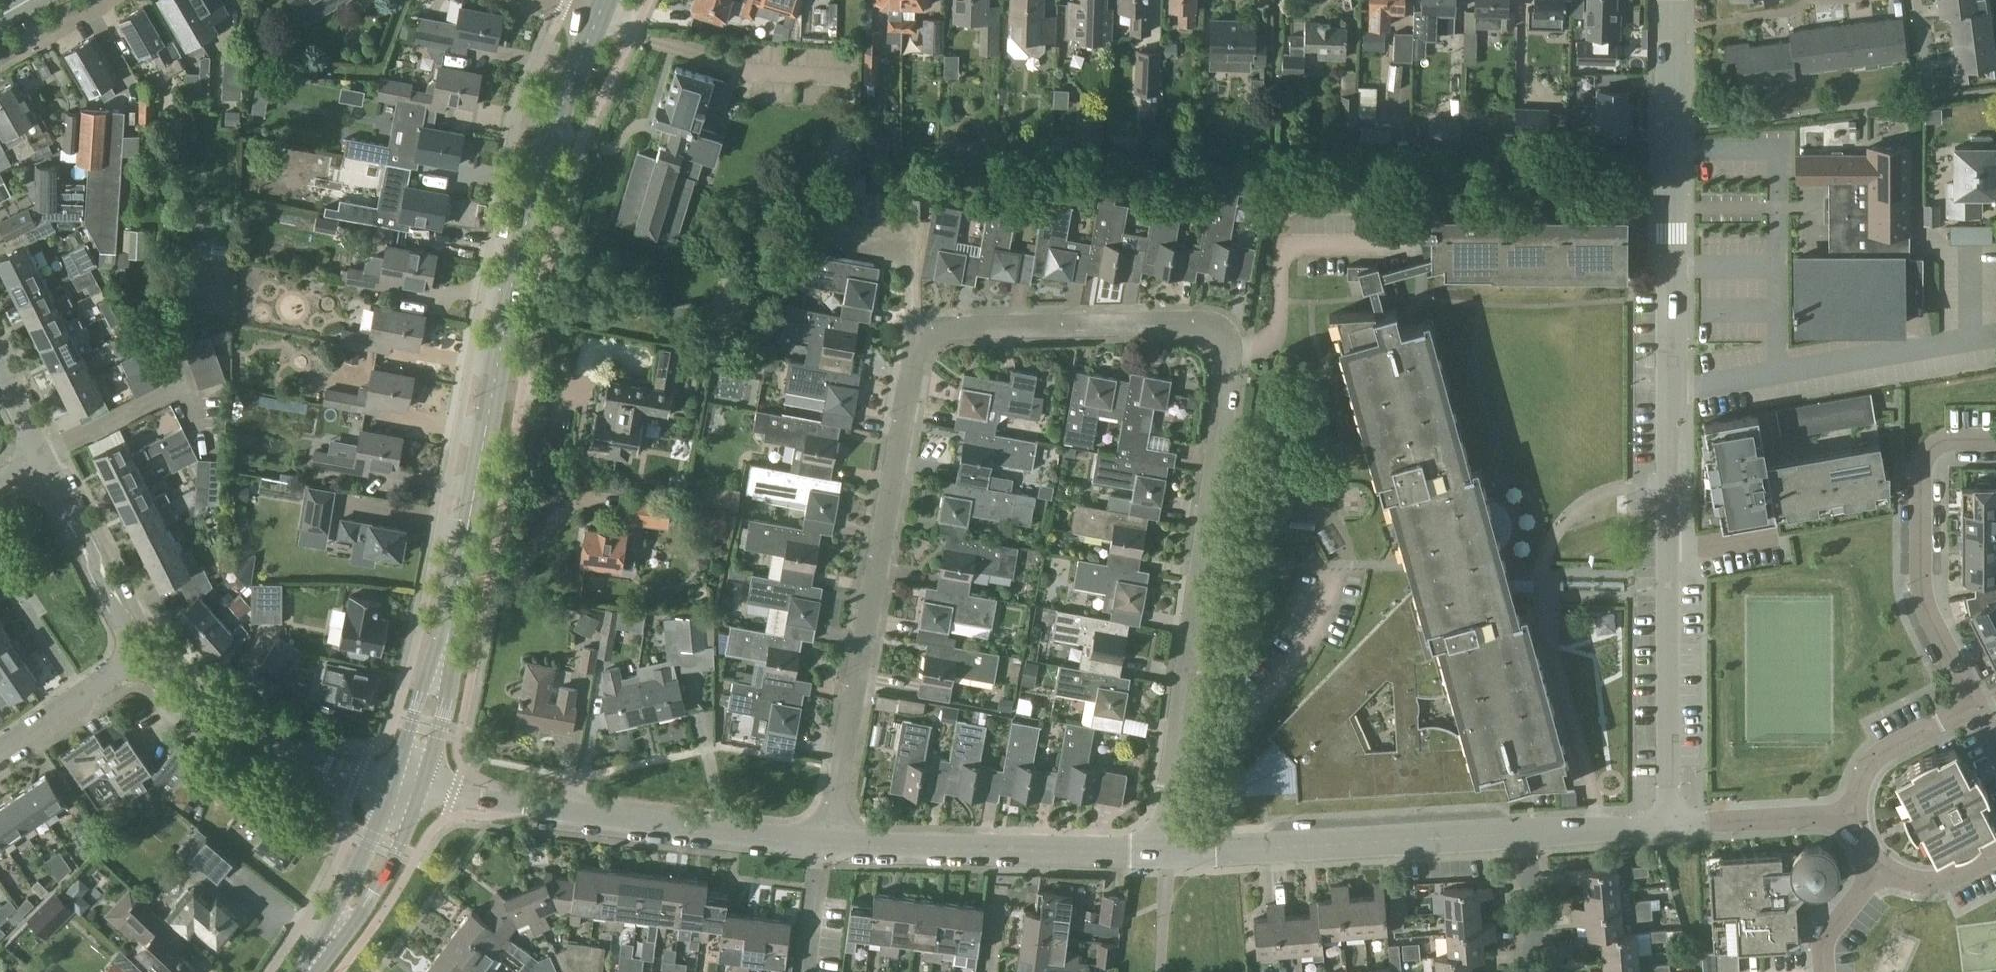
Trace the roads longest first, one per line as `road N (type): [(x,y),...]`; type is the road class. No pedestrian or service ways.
road 1 (residential): [(1168,851),(1227,379),(1226,350),(1195,324),(946,330),(918,346),(826,843)]
road 2 (residential): [(1667,825),(1673,0)]
road 3 (tertiary): [(409,789),(452,633),(534,207),(601,19)]
road 4 (residential): [(409,789),(826,843)]
road 5 (residential): [(1168,851),(1530,832)]
road 6 (residential): [(826,843),(1168,851)]
road 7 (residential): [(1976,710),(1924,592),(1924,462),(1944,442),(1995,438)]
road 8 (residential): [(409,789),(217,723),(162,685),(139,658)]
road 9 (residential): [(139,658),(40,457)]
road 10 (tertiary): [(310,971),(380,857),(409,789)]
road 11 (residential): [(1667,825),(1853,815)]
road 12 (residential): [(1976,710),(1867,767),(1853,815)]
road 13 (residential): [(0,751),(139,658)]
road 14 (residential): [(1532,971),(1530,832)]
road 15 (residential): [(1530,832),(1667,825)]
road 16 (residential): [(806,971),(826,843)]
road 17 (residential): [(1879,870),(1945,880),(1995,856)]
road 18 (residential): [(1879,870),(1827,933),(1823,971)]

